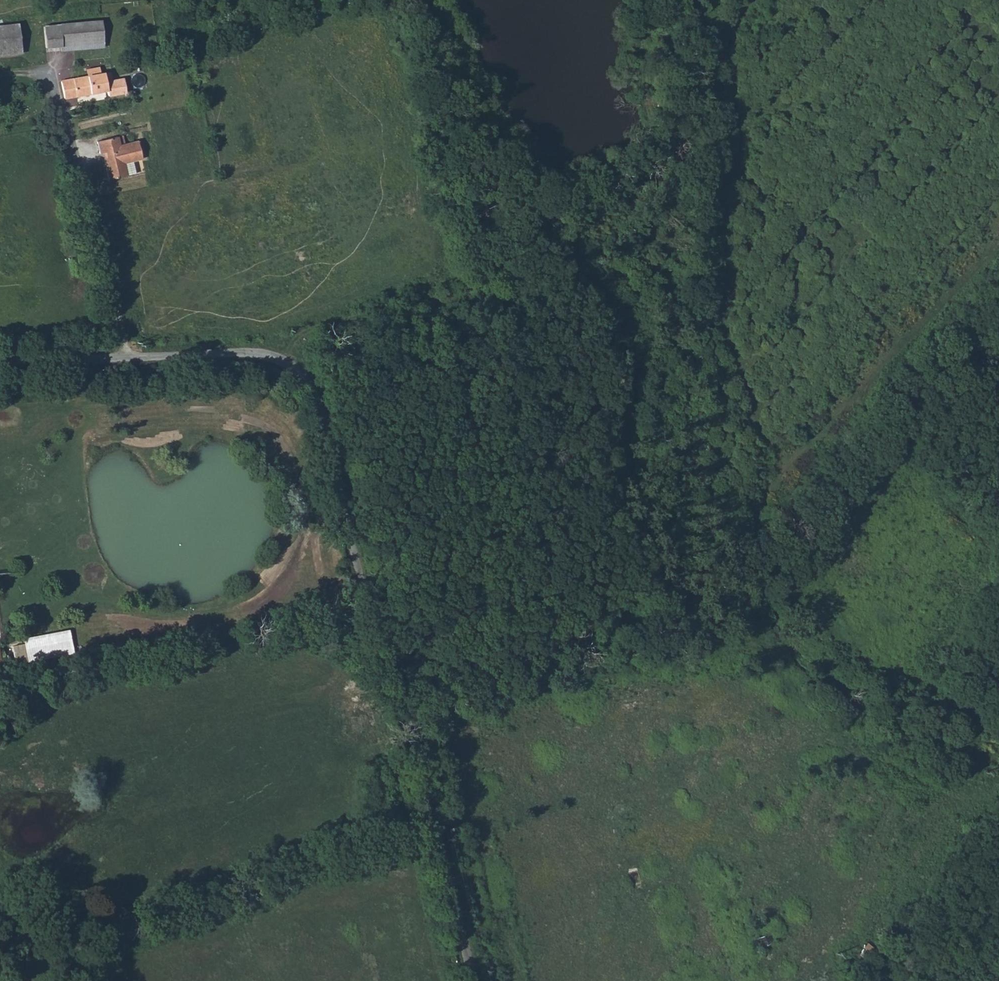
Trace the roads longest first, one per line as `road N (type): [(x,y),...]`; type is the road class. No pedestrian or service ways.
road 1 (unclassified): [(472,980),(342,468),(306,378),(291,364),(244,352),(0,363)]
road 2 (track): [(131,356),(51,84)]

